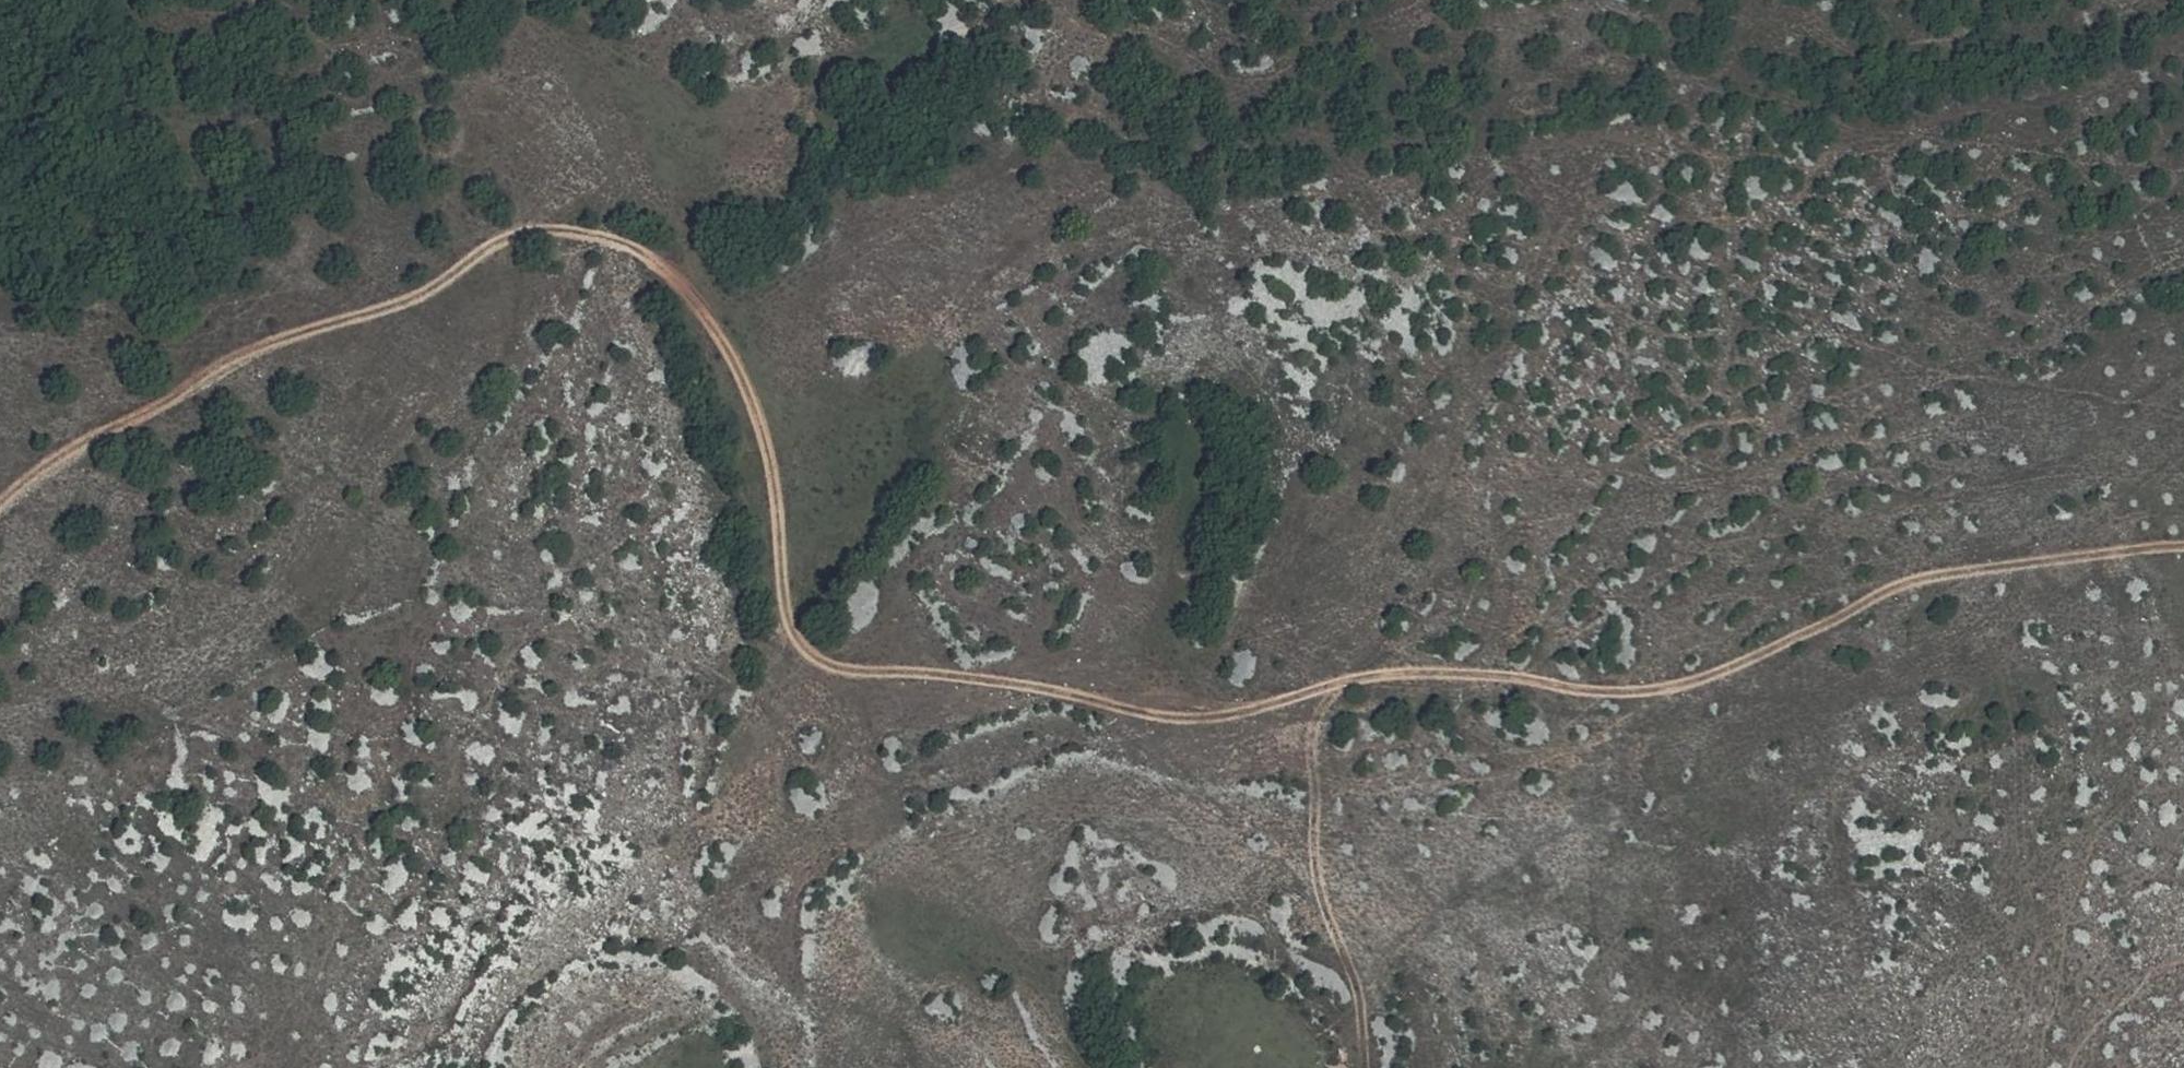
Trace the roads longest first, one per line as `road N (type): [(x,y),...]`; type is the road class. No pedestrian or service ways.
road 1 (track): [(2183,548),(2045,559),(1893,586),(1676,686),(1563,692),(1437,673),(1200,709),(938,671),(841,666),(795,647),(781,599),(770,439),(729,338),(674,270),(601,234),(514,234),(426,298),(283,340),(134,416),(0,513)]
road 2 (track): [(1361,1067),(1363,1025),(1314,907),(1306,748),(1319,688)]

